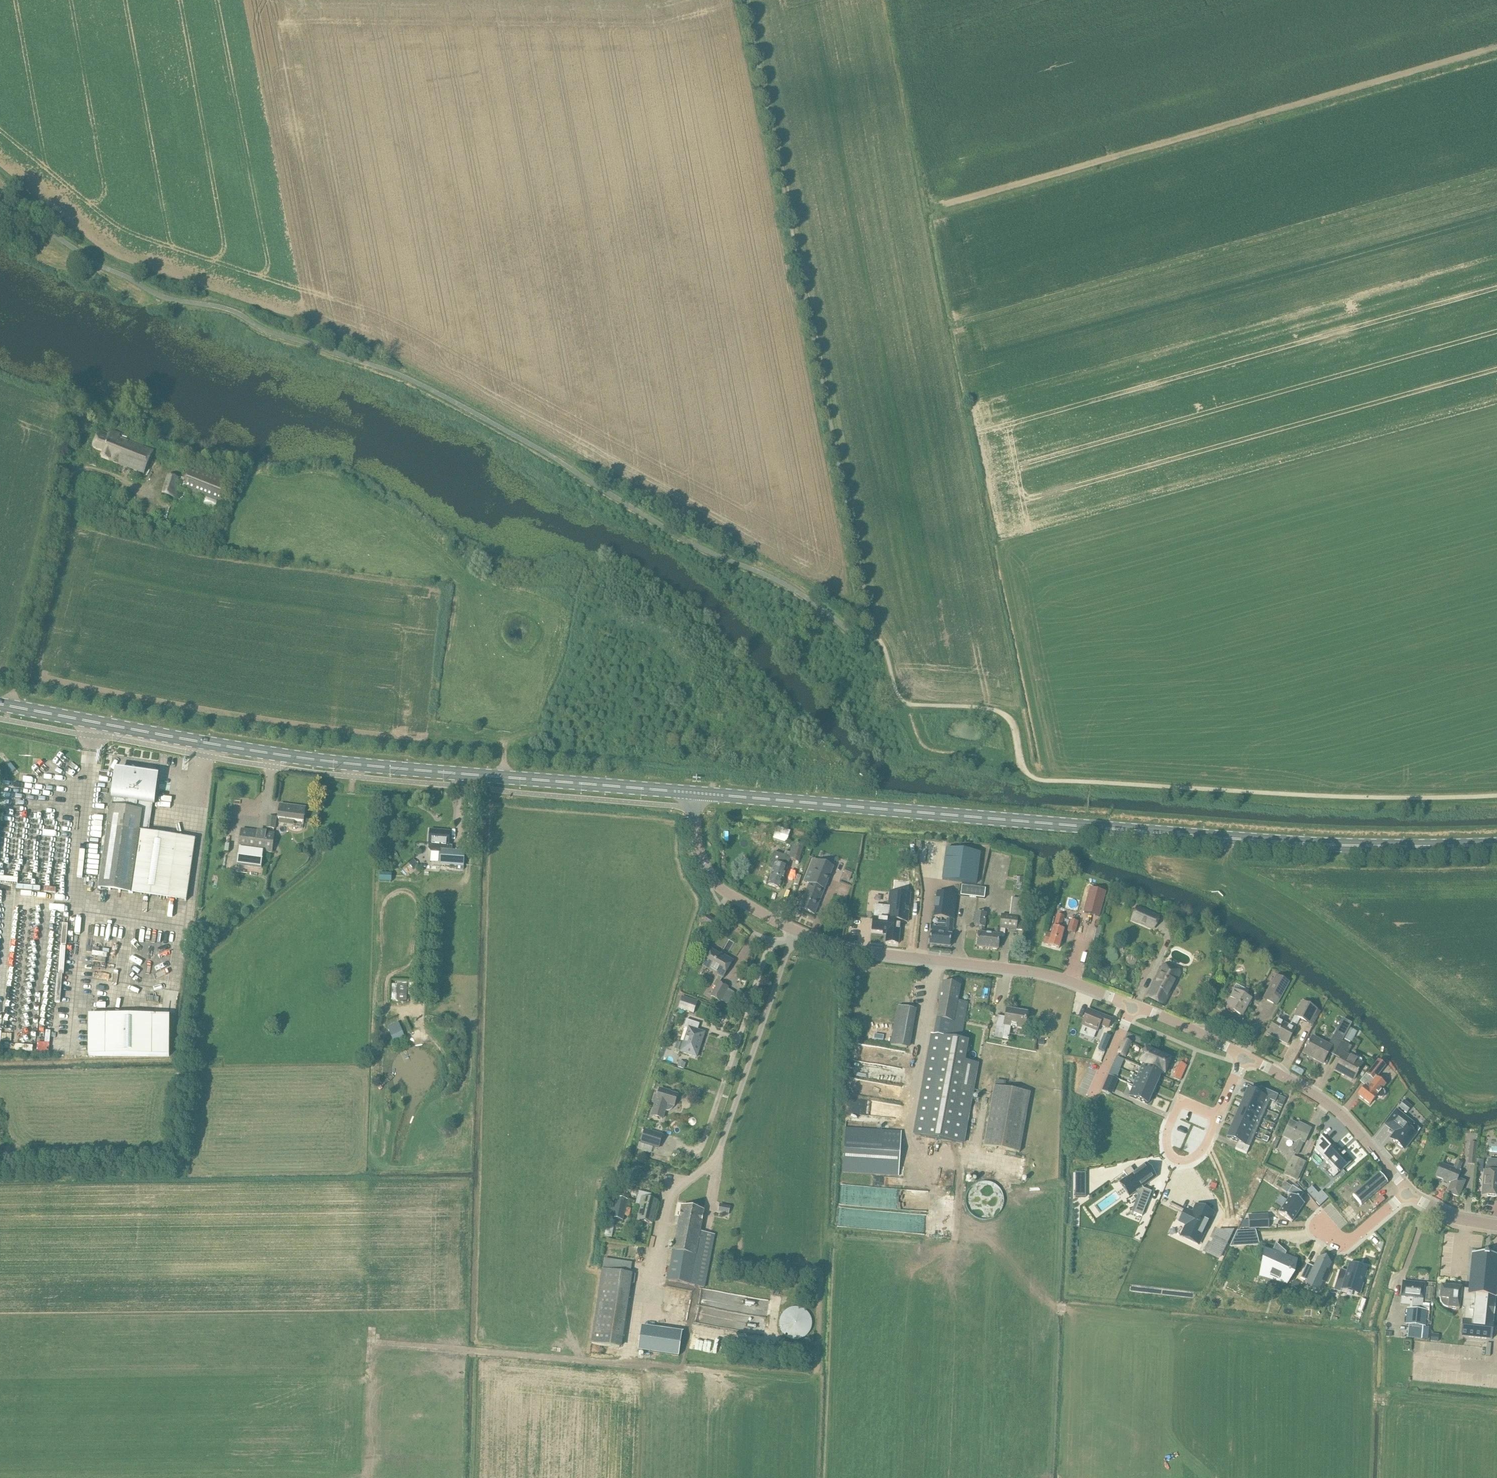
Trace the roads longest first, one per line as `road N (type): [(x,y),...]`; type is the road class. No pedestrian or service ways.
road 1 (primary): [(692,793),(1176,834),(1391,848),(1496,844)]
road 2 (primary): [(0,707),(309,759),(692,793)]
road 3 (tertiary): [(1243,1055),(1080,983),(826,948),(793,933)]
road 4 (residential): [(658,1264),(669,1190),(699,1176),(719,1150),(793,933)]
road 5 (tertiary): [(1409,1192),(1331,1109),(1243,1055)]
road 6 (tertiary): [(793,933),(718,888),(696,845),(692,793)]

